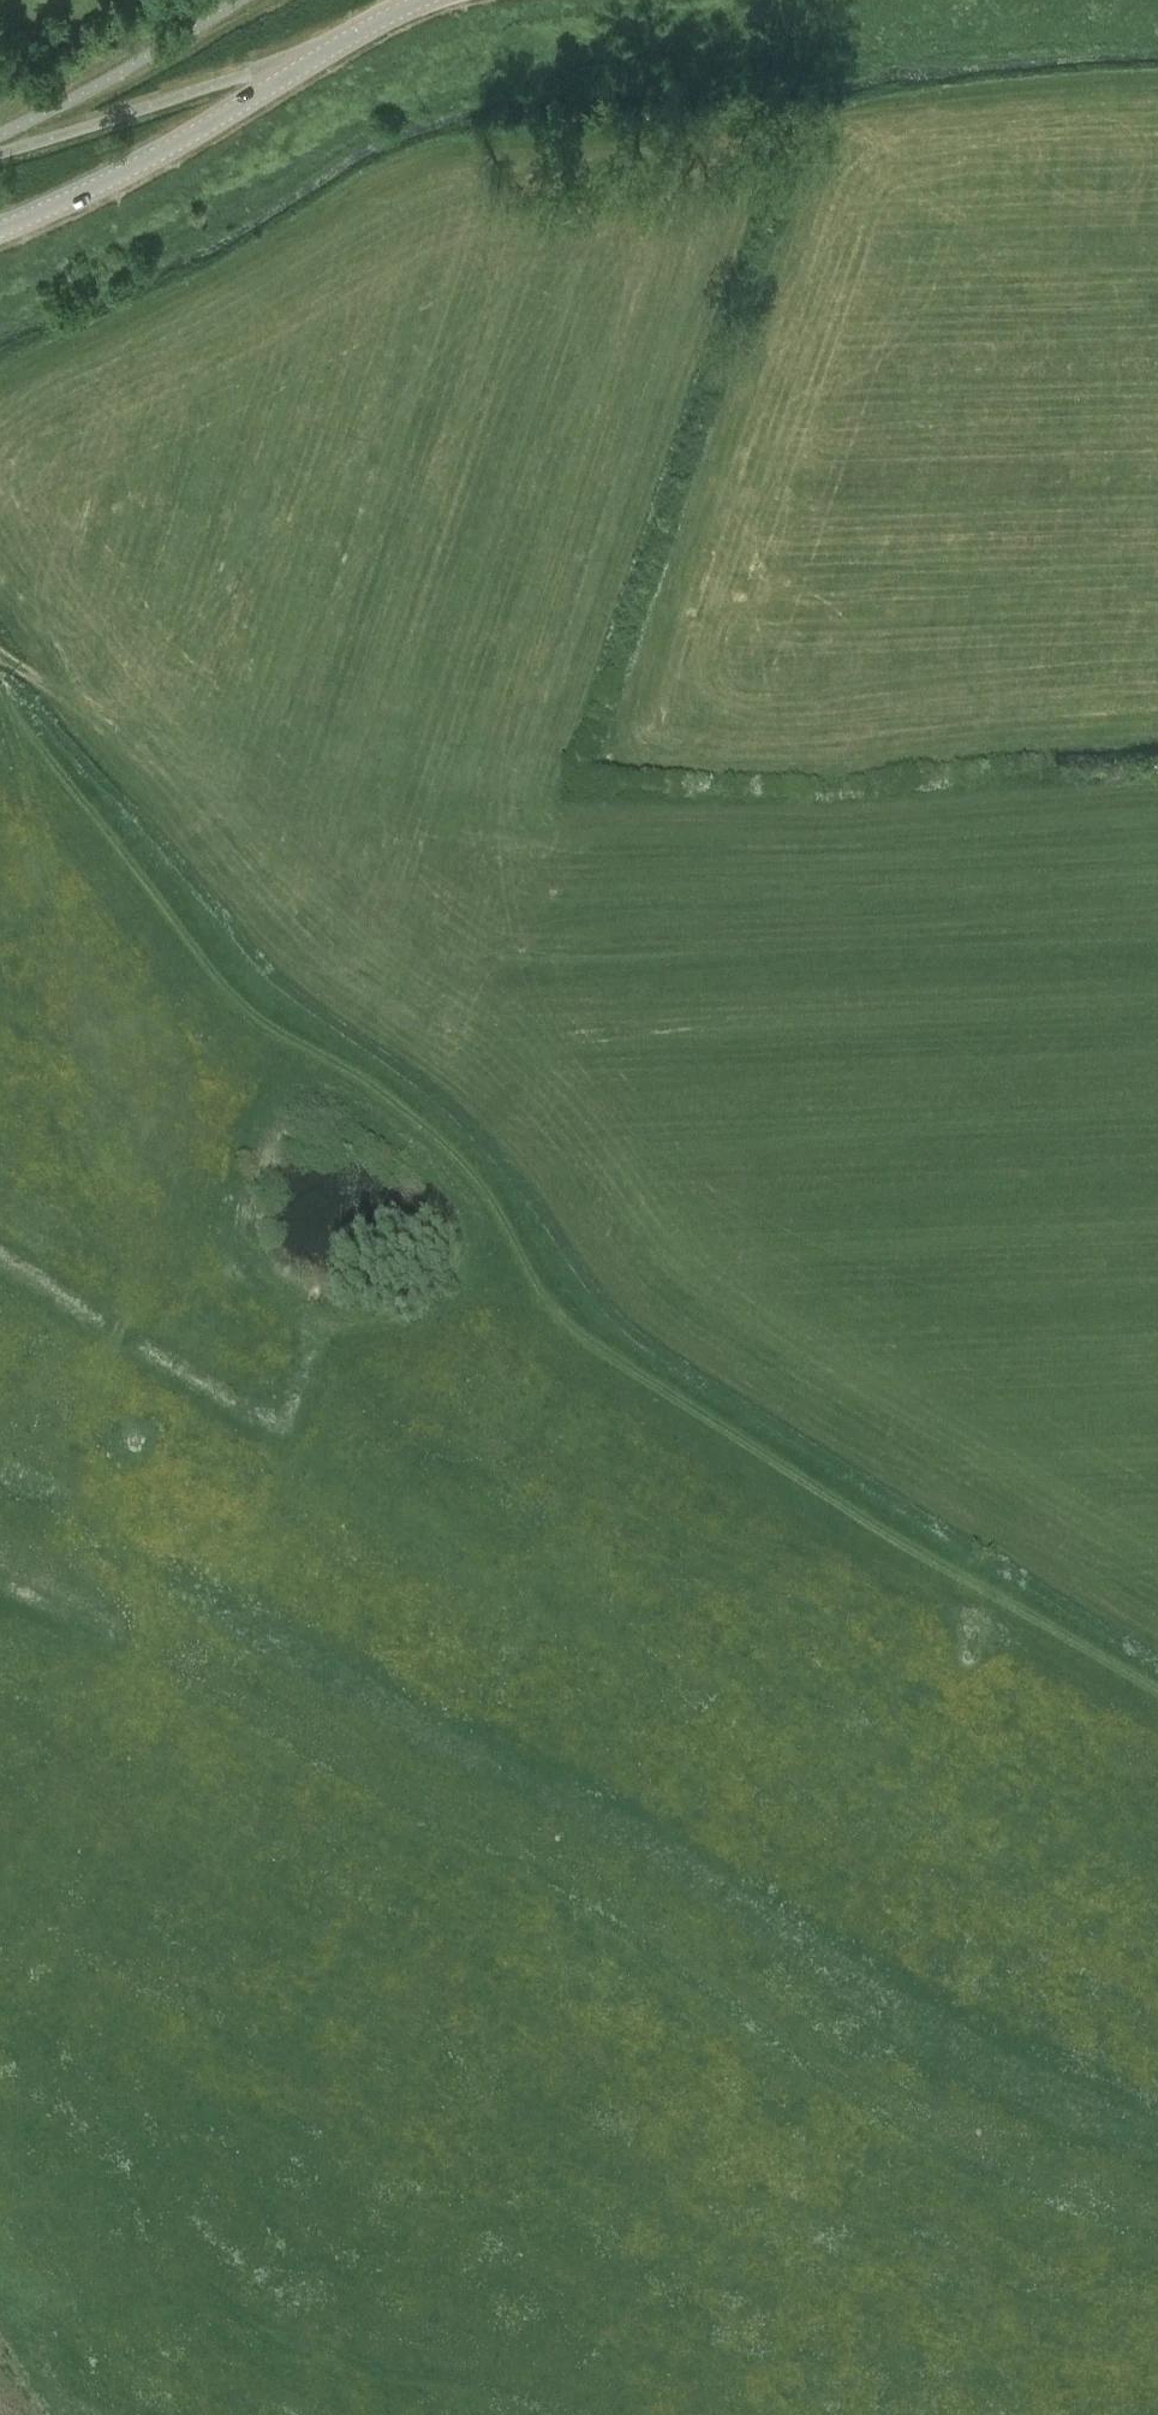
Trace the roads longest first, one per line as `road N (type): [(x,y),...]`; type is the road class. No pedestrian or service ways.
road 1 (tertiary): [(0,229),(112,181),(426,0)]

